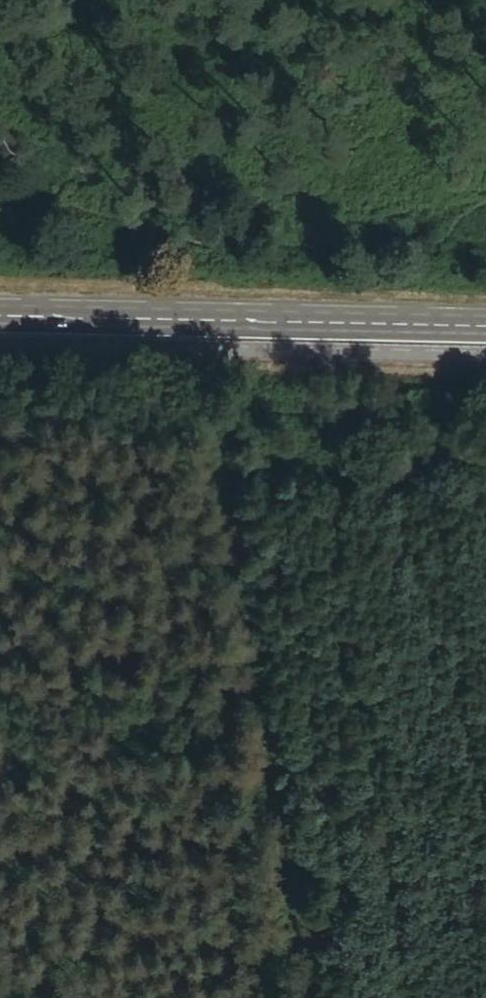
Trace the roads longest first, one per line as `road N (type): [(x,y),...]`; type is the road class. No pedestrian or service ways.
road 1 (primary): [(485,328),(0,317)]

